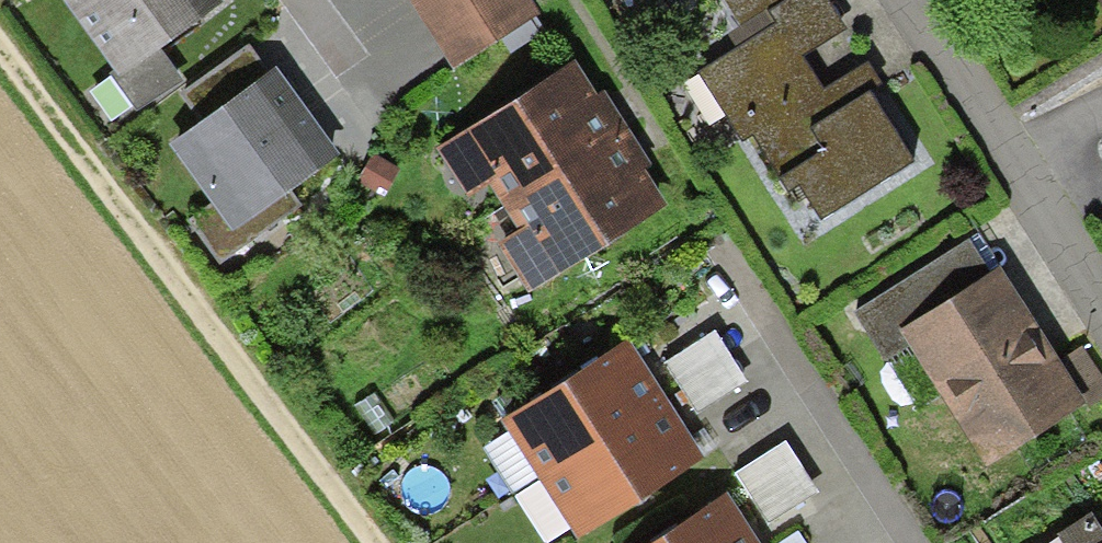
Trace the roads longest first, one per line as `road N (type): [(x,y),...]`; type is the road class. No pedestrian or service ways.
road 1 (track): [(365,542),(0,60)]
road 2 (residential): [(912,0),(1101,298)]

